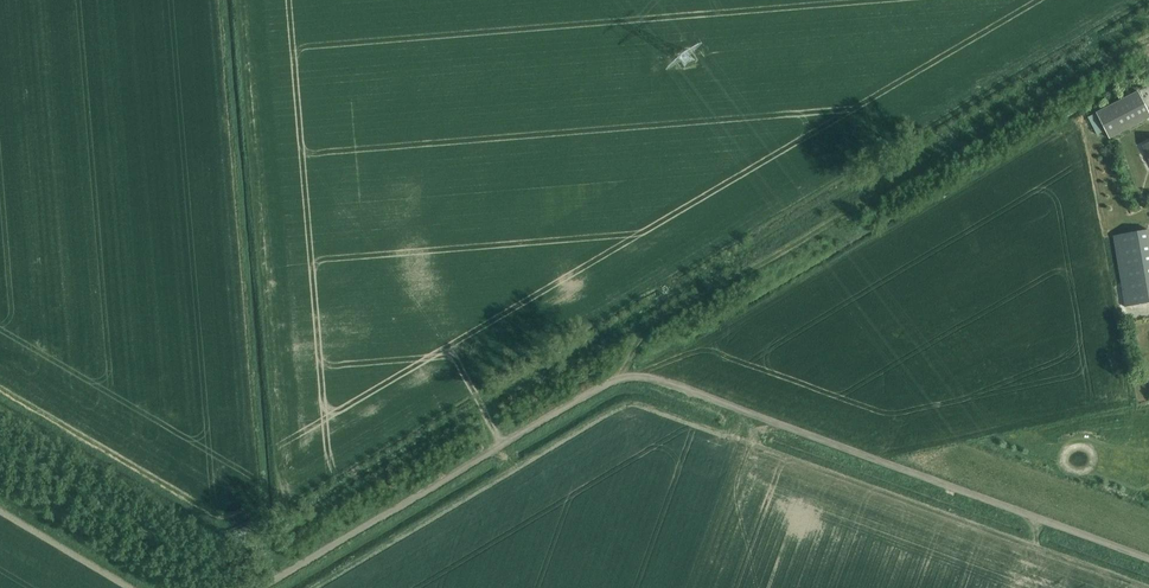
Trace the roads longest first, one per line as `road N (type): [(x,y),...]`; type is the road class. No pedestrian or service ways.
road 1 (track): [(625,375),(648,326),(1148,35)]
road 2 (track): [(1148,560),(625,375)]
road 3 (track): [(625,375),(273,587)]
road 4 (track): [(179,587),(0,481)]

